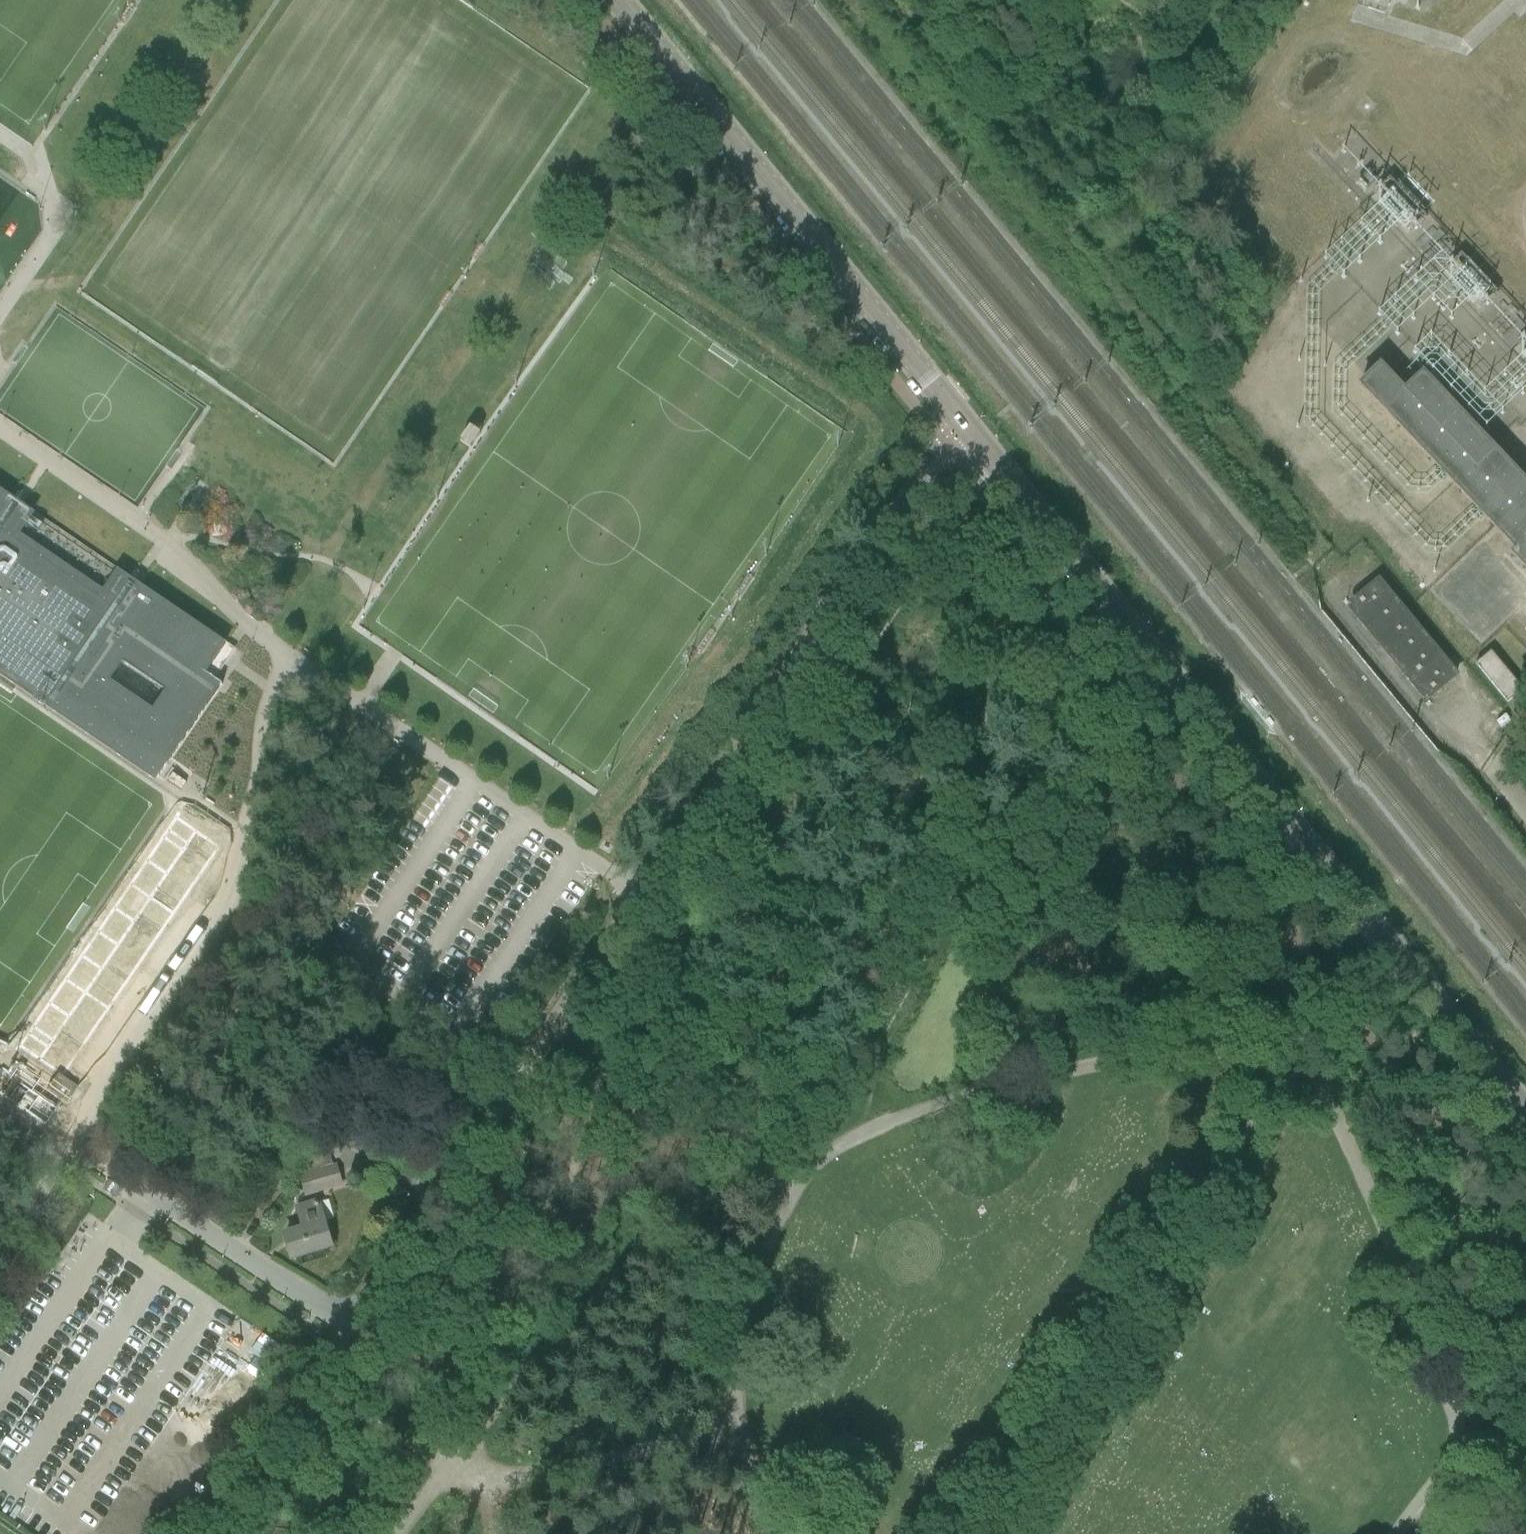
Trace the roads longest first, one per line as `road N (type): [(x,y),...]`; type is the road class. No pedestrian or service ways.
road 1 (unclassified): [(312,1383),(964,426)]
road 2 (tertiary): [(1525,1114),(964,426)]
road 3 (tertiary): [(964,426),(617,0)]

